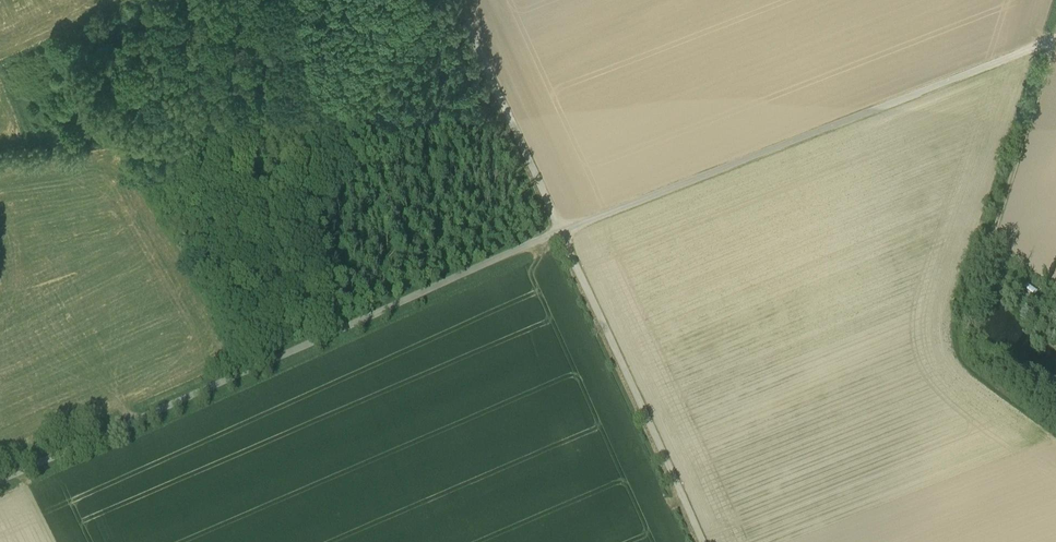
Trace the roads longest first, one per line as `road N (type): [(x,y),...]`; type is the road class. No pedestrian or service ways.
road 1 (unclassified): [(560,231),(0,478)]
road 2 (unclassified): [(1055,40),(560,231)]
road 3 (unclassified): [(700,541),(560,231)]
road 4 (unclassified): [(560,231),(453,0)]

